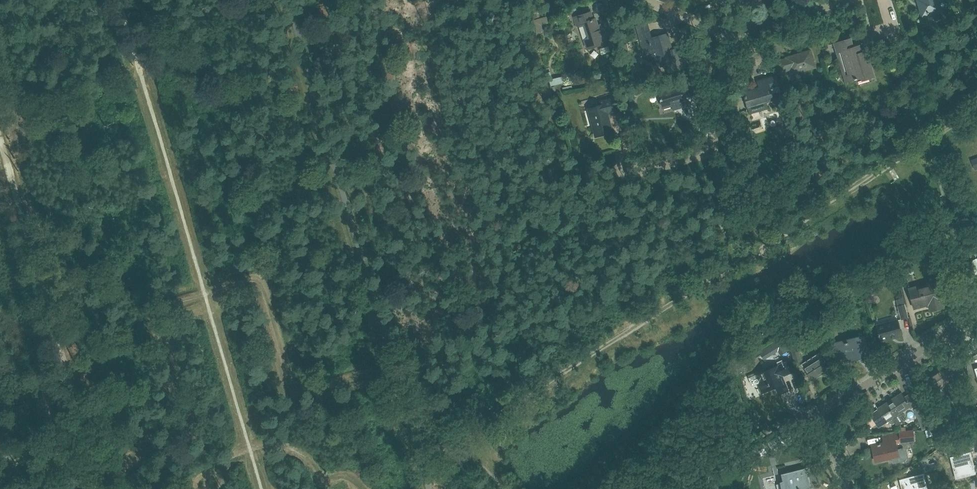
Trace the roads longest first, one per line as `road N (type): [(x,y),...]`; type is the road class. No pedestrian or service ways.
road 1 (track): [(0,141),(104,488)]
road 2 (residential): [(850,488),(824,417),(976,312)]
road 3 (residential): [(614,178),(713,150),(727,36)]
road 4 (residential): [(848,0),(727,36)]

